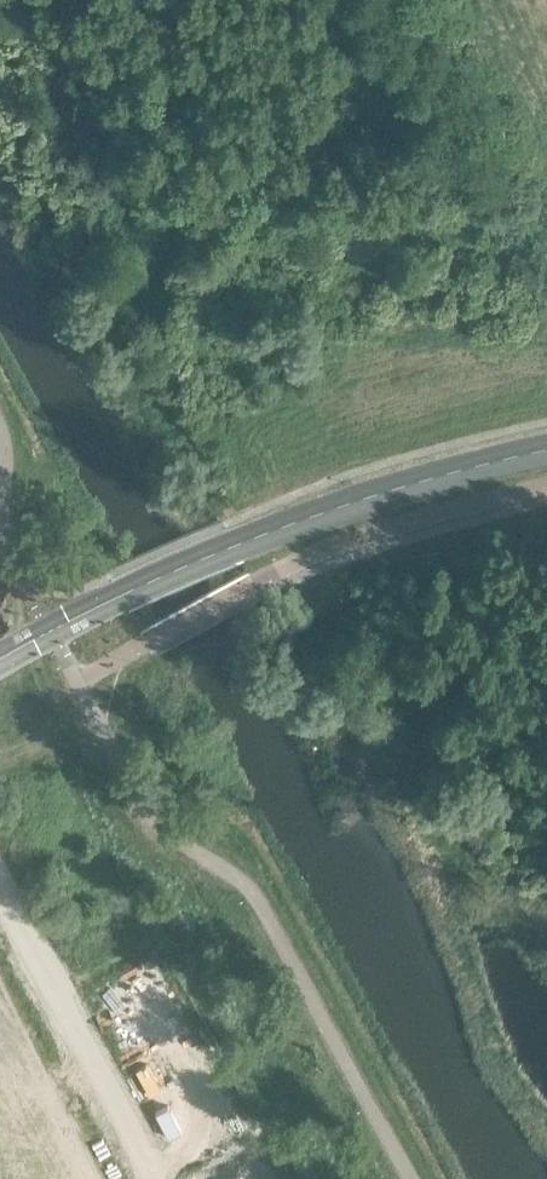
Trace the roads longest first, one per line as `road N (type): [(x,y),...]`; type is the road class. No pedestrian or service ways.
road 1 (track): [(156,1178),(0,892)]

